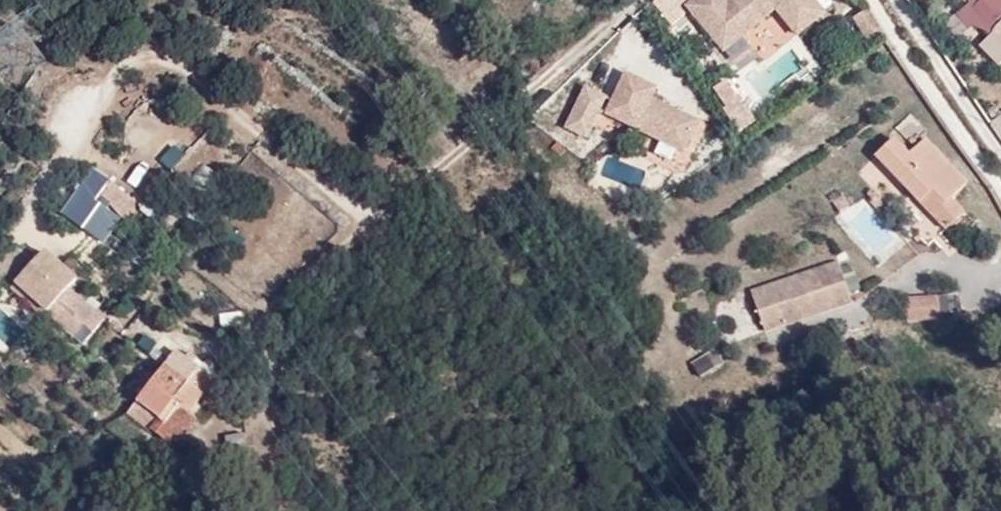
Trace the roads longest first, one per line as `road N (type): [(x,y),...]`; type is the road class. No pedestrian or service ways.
road 1 (track): [(629,0),(258,306)]

